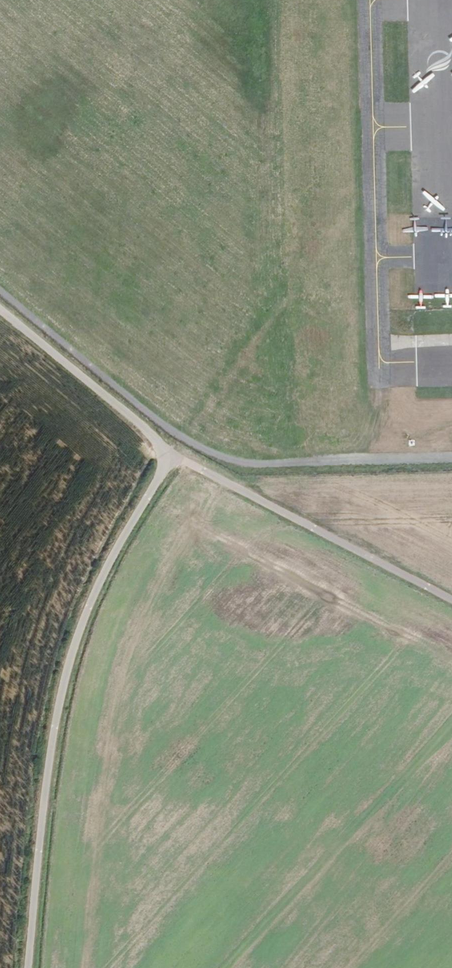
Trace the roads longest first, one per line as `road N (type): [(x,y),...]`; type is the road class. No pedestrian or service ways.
road 1 (unclassified): [(29,967),(66,679),(98,588),(168,456)]
road 2 (track): [(0,290),(161,423),(227,458),(451,458)]
road 3 (unclassified): [(451,601),(168,456)]
road 4 (unclassified): [(168,456),(0,310)]

